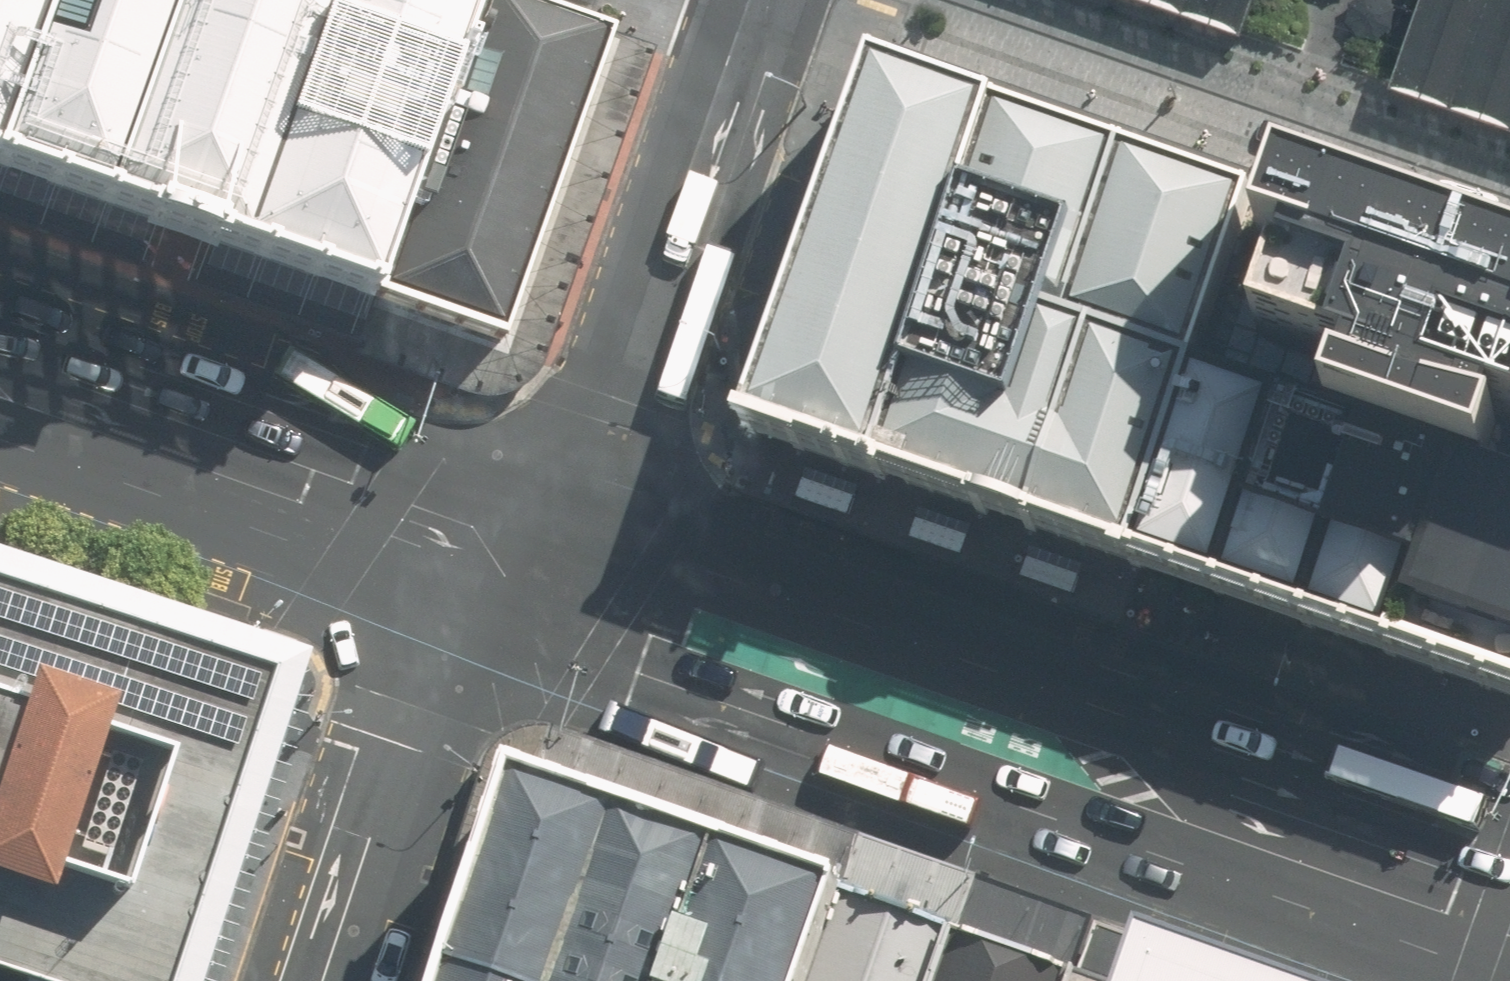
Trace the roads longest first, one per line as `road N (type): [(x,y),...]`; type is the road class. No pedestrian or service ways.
road 1 (secondary): [(1509,928),(502,570)]
road 2 (residential): [(749,0),(621,362),(502,570)]
road 3 (residential): [(956,0),(1509,190)]
road 4 (secondary): [(502,570),(0,388)]
road 5 (residential): [(502,570),(394,763),(321,980)]

